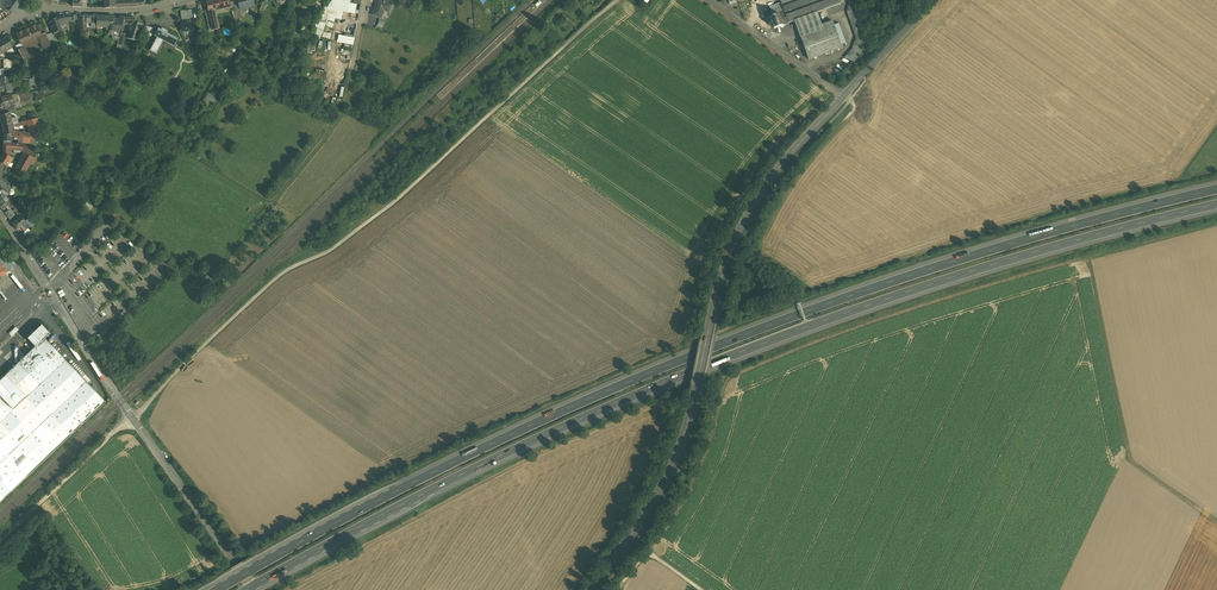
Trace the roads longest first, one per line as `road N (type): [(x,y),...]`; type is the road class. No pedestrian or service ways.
road 1 (motorway): [(1216,191),(1011,244),(668,365),(463,458),(217,589)]
road 2 (motorway): [(245,589),(531,442),(739,354),(974,270),(1216,205)]
road 3 (track): [(648,552),(695,478),(729,379),(957,295),(1216,225)]
road 4 (track): [(617,0),(400,197),(272,282),(132,417)]
road 5 (tertiary): [(845,95),(756,202),(720,283),(671,470),(593,589)]
road 6 (tertiary): [(0,215),(255,589)]
road 7 (track): [(1177,181),(810,290),(761,254)]
road 8 (track): [(1088,258),(1134,461),(1216,521)]
road 9 (track): [(845,95),(853,111),(789,192),(761,254)]
road 10 (residential): [(710,0),(845,95)]
road 11 (residential): [(44,12),(135,12),(182,1)]
road 12 (tertiary): [(934,0),(845,95)]

